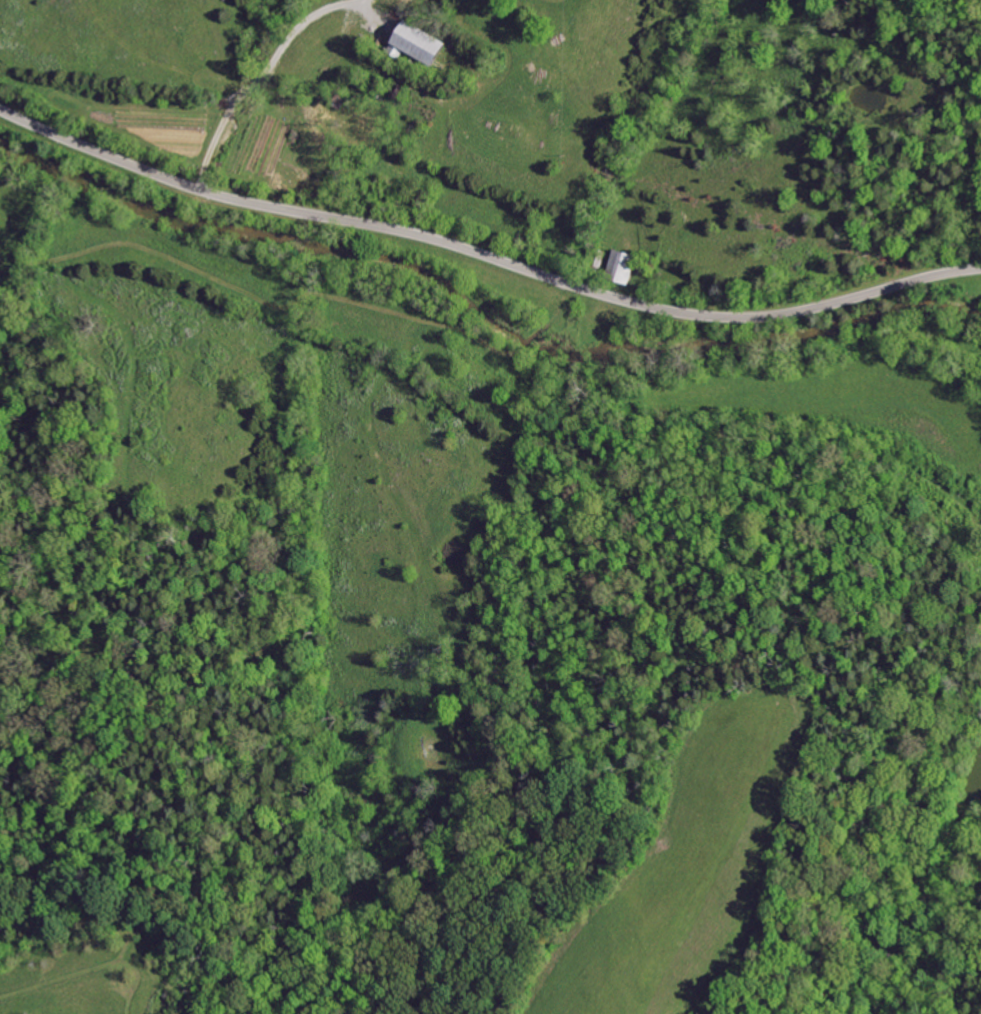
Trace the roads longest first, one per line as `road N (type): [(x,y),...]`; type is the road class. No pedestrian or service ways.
road 1 (tertiary): [(980,270),(782,315),(665,311),(429,238),(200,190),(0,110)]

